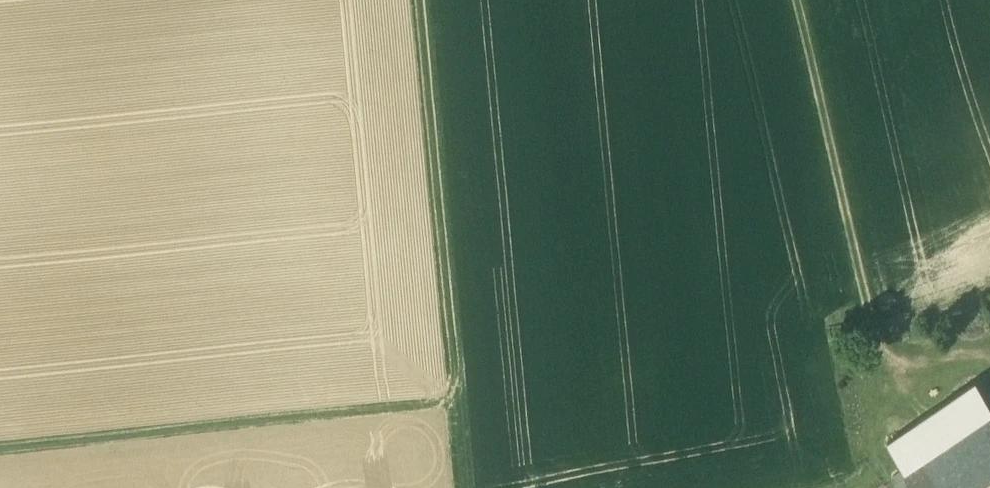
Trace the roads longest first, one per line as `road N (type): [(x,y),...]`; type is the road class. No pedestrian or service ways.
road 1 (track): [(426,0),(469,487)]
road 2 (track): [(0,459),(462,412)]
road 3 (track): [(800,0),(880,349),(916,407)]

